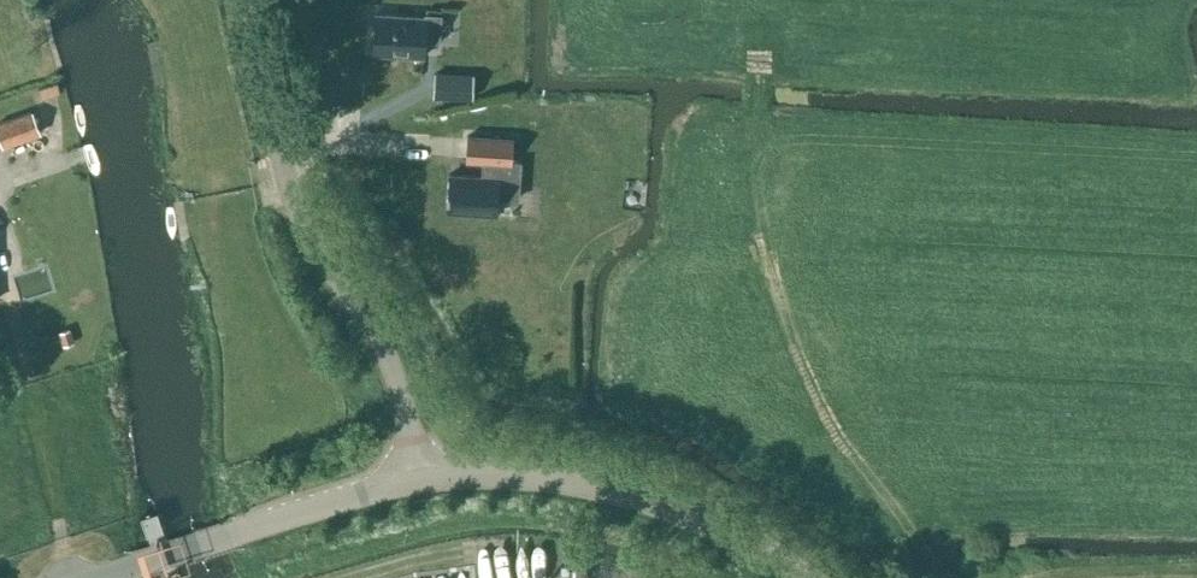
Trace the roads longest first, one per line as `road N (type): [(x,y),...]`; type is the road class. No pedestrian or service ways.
road 1 (unclassified): [(422,484),(397,365),(305,238),(238,0)]
road 2 (unclassified): [(422,484),(632,481),(713,518),(797,577)]
road 3 (unclassified): [(110,577),(422,484)]

